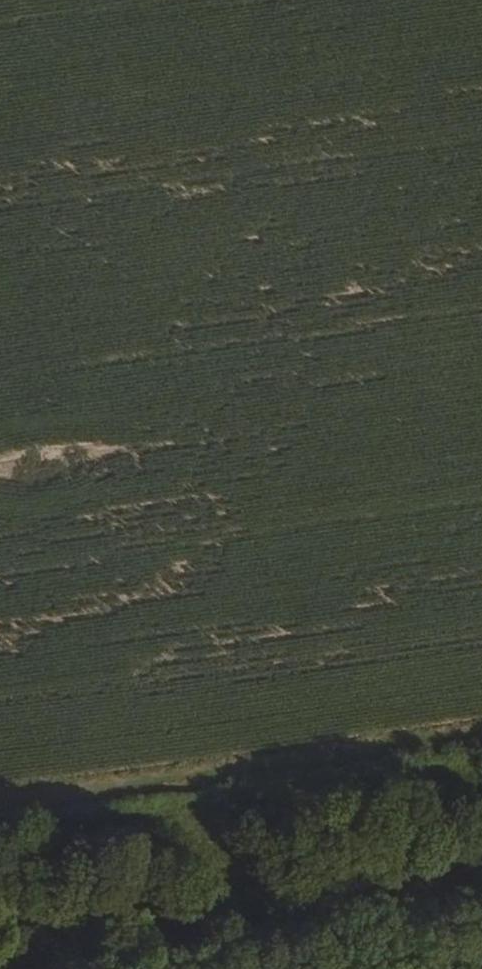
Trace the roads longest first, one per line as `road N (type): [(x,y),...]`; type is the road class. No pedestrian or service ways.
road 1 (track): [(0,806),(481,740)]

